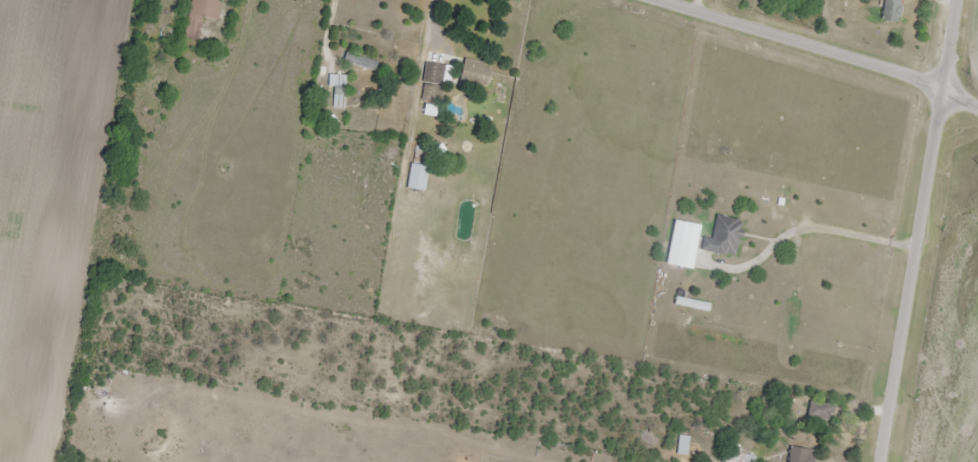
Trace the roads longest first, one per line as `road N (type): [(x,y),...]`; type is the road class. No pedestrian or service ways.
road 1 (residential): [(877,461),(954,0)]
road 2 (residential): [(977,115),(940,92),(635,0)]

